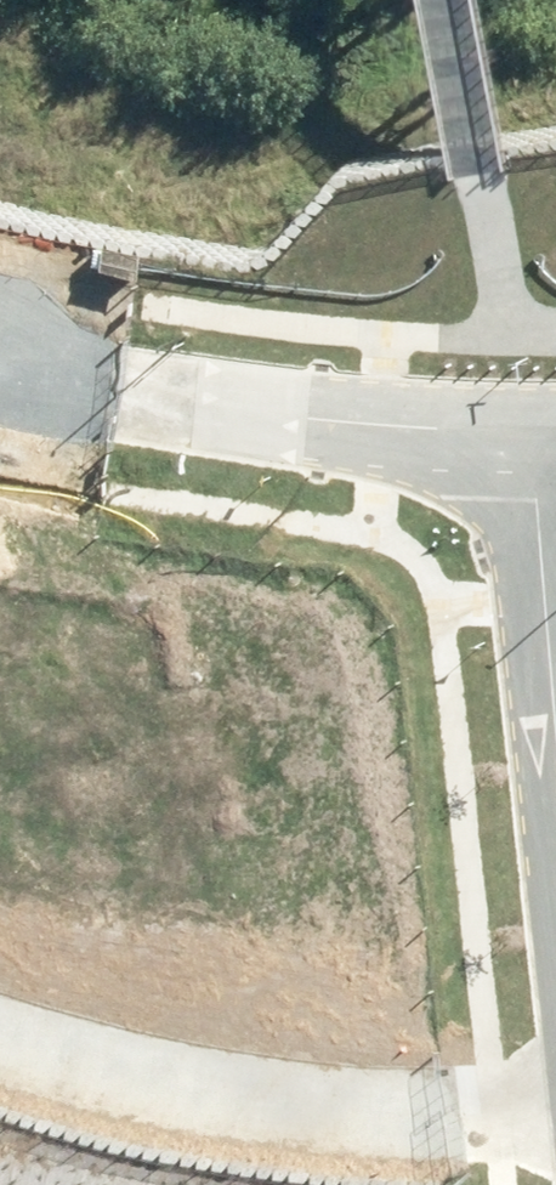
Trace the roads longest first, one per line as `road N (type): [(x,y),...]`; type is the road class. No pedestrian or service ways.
road 1 (residential): [(0,1037),(65,1059),(364,1115),(555,1134)]
road 2 (residential): [(516,431),(377,431),(126,402),(0,371)]
road 3 (residential): [(516,431),(555,824)]

